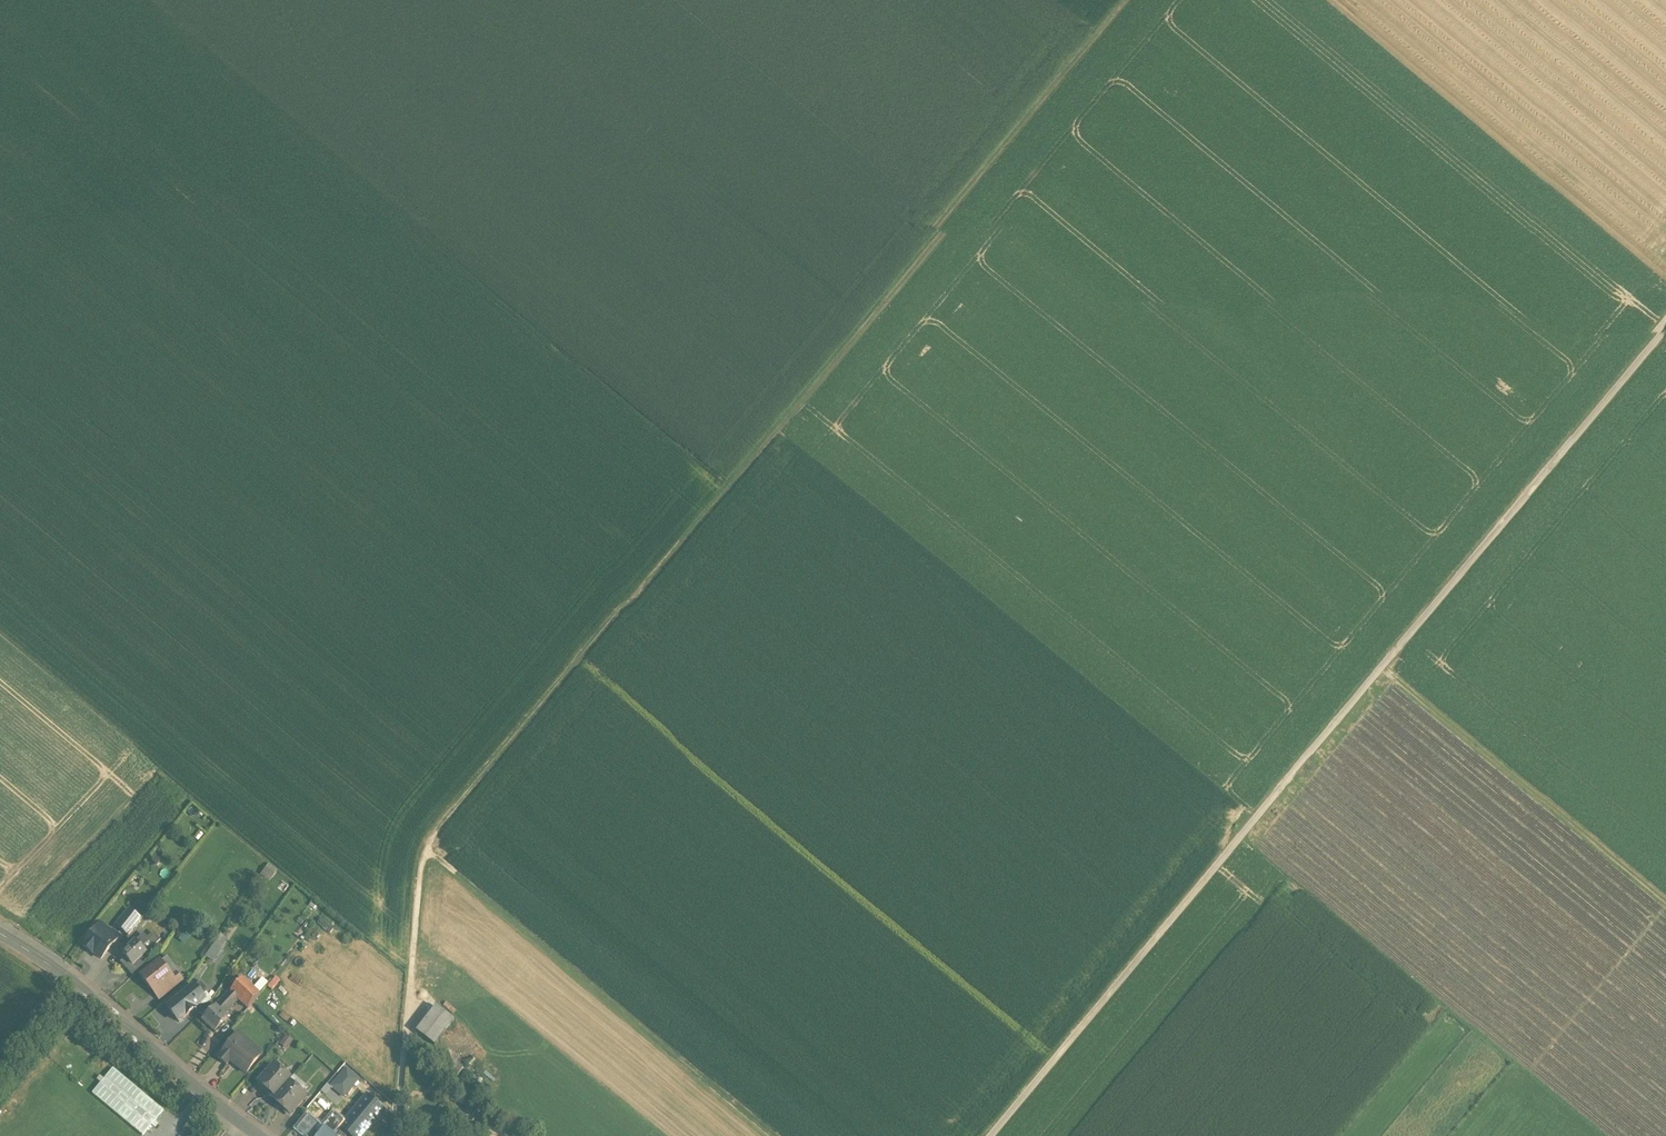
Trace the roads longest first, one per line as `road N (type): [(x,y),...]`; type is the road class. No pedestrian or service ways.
road 1 (track): [(436,836),(1135,0)]
road 2 (track): [(1665,327),(988,1135)]
road 3 (track): [(427,850),(776,1135)]
road 4 (tertiary): [(0,933),(71,979),(260,1135)]
road 5 (track): [(436,836),(423,868),(396,1135)]

